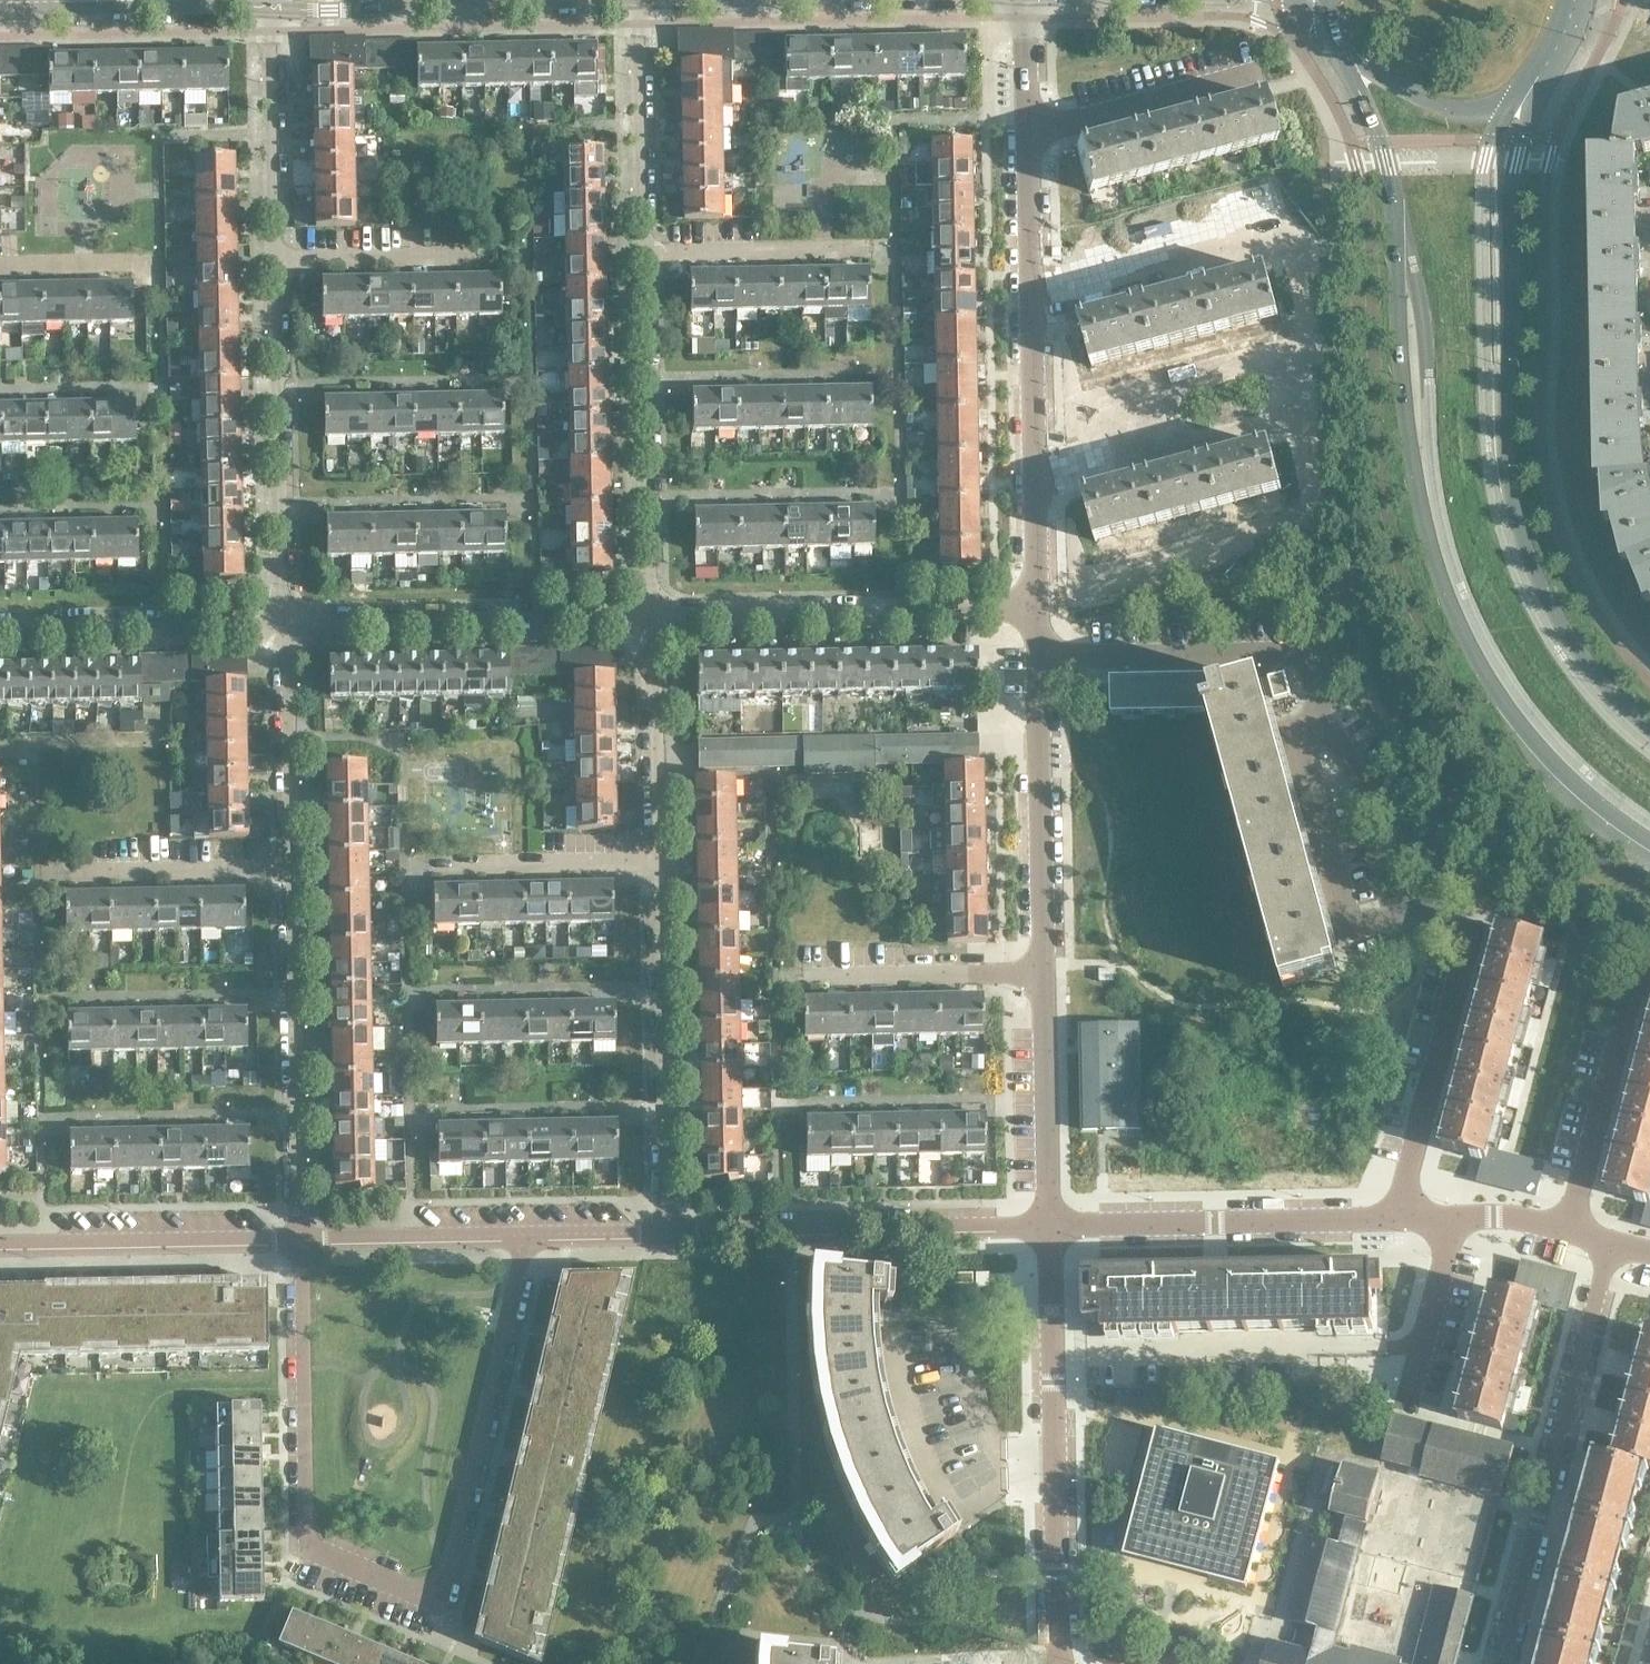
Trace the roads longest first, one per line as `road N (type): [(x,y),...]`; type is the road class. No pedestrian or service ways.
road 1 (secondary): [(1334,46),(1387,163),(1411,445),(1431,546),(1459,625),(1499,709),(1572,792),(1649,849)]
road 2 (unclassified): [(524,1238),(436,1595),(305,1542),(290,1242)]
road 3 (secondary): [(1649,732),(1547,604),(1520,537),(1505,450),(1511,216),(1535,88)]
road 4 (residential): [(290,1242),(280,625)]
road 5 (residential): [(668,1235),(655,620)]
road 6 (residential): [(1493,883),(1441,889),(1321,719),(1309,649),(1037,649)]
road 7 (residential): [(1041,1229),(1037,649)]
road 8 (residential): [(1054,1663),(1042,1574),(1035,1258),(1041,1229)]
road 9 (residential): [(1499,1663),(1610,1242)]
road 10 (residential): [(1037,610),(655,620)]
road 11 (residential): [(655,620),(280,625)]
road 12 (residential): [(1041,1229),(668,1235)]
road 13 (residential): [(1409,1221),(1041,1229)]
road 14 (residential): [(280,625),(274,259)]
road 15 (residential): [(655,620),(647,255)]
road 16 (residential): [(1409,1221),(1407,1166),(1473,924),(1493,883)]
road 17 (residential): [(1033,314),(1338,234)]
road 18 (residential): [(1036,489),(1340,407)]
road 19 (residential): [(1567,1231),(1645,945)]
road 20 (residential): [(290,1242),(0,1247)]
road 21 (residential): [(280,625),(0,628)]
road 22 (residential): [(274,259),(269,0)]
road 23 (residential): [(647,255),(638,0)]
road 24 (residential): [(274,259),(529,256)]
road 25 (residential): [(647,255),(897,249)]
road 26 (tertiary): [(0,5),(250,0)]
road 27 (residential): [(1031,130),(1260,64)]
road 28 (residential): [(524,1238),(290,1242)]
road 29 (secondary): [(1334,46),(1455,110),(1495,109),(1535,88)]
road 30 (residential): [(1033,314),(1031,130)]
road 31 (residential): [(1036,489),(1033,314)]
road 32 (residential): [(1645,945),(1493,883)]
road 33 (residential): [(0,265),(161,264)]
road 34 (residential): [(1567,1231),(1514,1217),(1409,1221)]
road 35 (residential): [(668,1235),(524,1238)]
road 36 (residential): [(1031,130),(1026,0)]
road 37 (residential): [(1037,610),(1036,489)]

